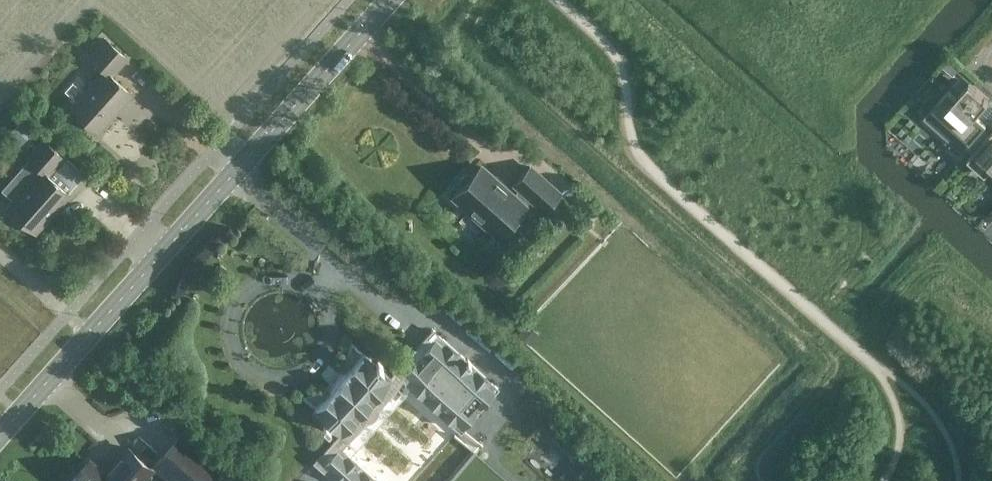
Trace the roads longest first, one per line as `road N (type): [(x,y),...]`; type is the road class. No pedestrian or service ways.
road 1 (tertiary): [(0,435),(389,0)]

